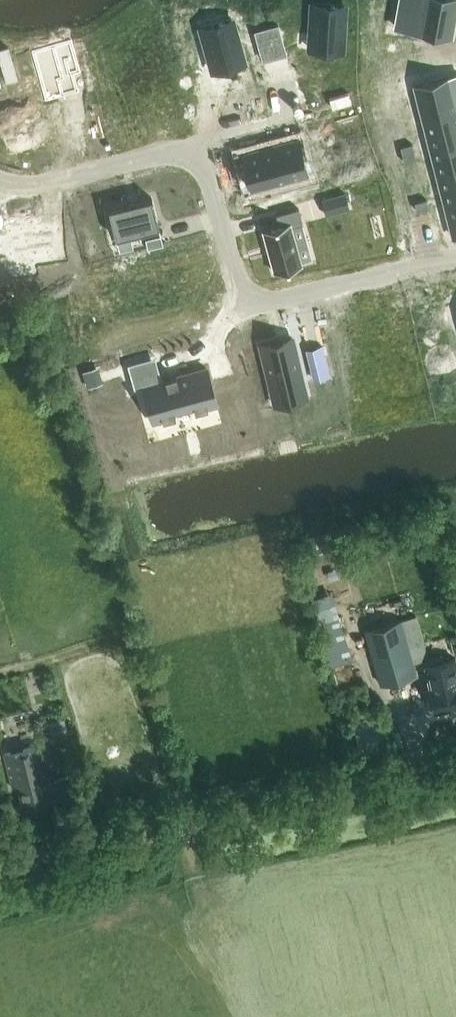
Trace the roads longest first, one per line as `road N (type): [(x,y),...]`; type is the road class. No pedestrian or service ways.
road 1 (unclassified): [(0,868),(455,767)]
road 2 (residential): [(197,145),(246,308),(455,257)]
road 3 (residential): [(0,186),(67,182),(197,145)]
road 4 (residential): [(197,145),(287,120),(281,92)]

